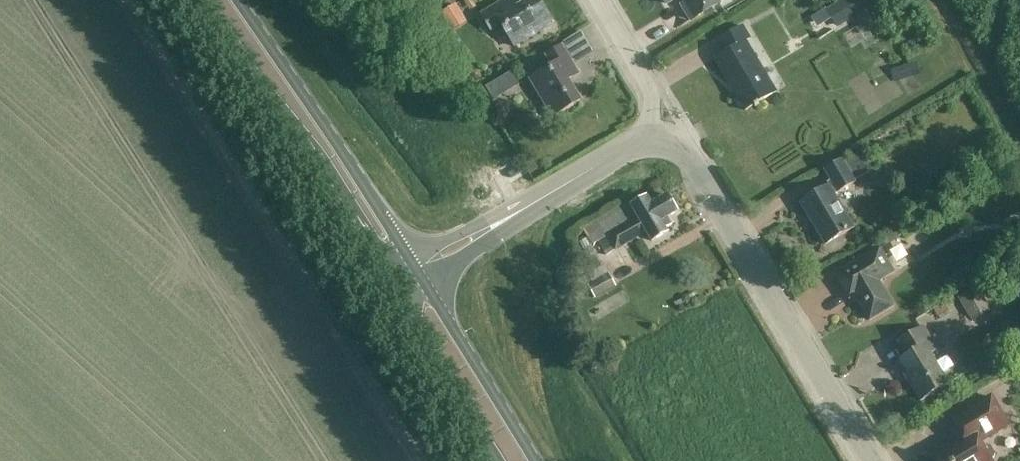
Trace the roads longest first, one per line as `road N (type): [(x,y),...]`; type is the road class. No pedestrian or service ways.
road 1 (tertiary): [(870,460),(691,160),(653,142)]
road 2 (primary): [(407,279),(221,0)]
road 3 (tertiary): [(407,279),(653,142)]
road 4 (primary): [(520,460),(407,279)]
road 5 (unclassified): [(653,142),(650,91),(597,0)]

